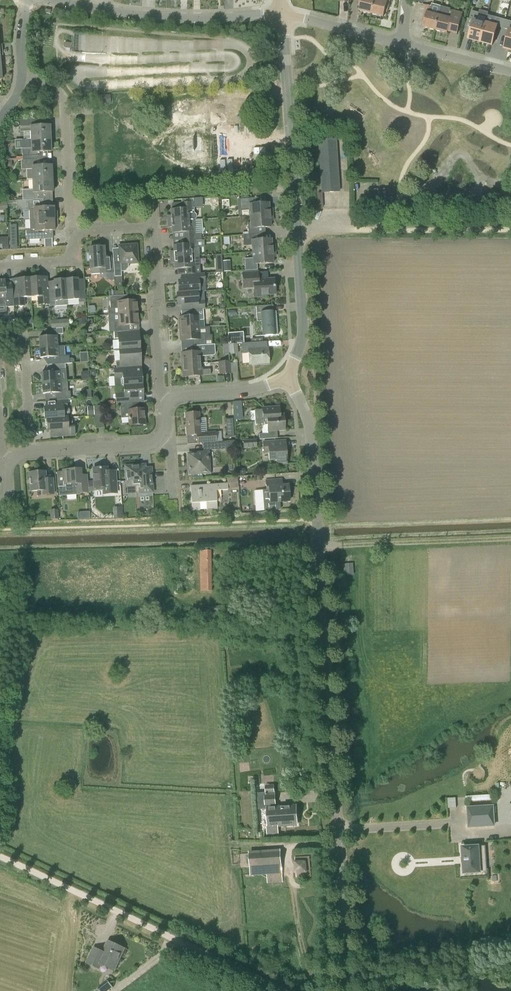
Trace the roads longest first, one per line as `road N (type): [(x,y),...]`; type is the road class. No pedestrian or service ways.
road 1 (tertiary): [(351,990),(312,436),(290,378)]
road 2 (tertiary): [(290,378),(304,324),(281,16)]
road 3 (track): [(0,857),(282,990)]
road 4 (residential): [(74,234),(63,98),(22,78)]
road 5 (unclassified): [(281,16),(100,10)]
road 6 (residential): [(170,402),(160,390),(152,226)]
road 7 (residential): [(0,339),(25,338),(31,451)]
road 8 (residential): [(31,451),(161,438)]
road 9 (residential): [(405,43),(281,16)]
road 10 (residential): [(170,402),(290,378)]

